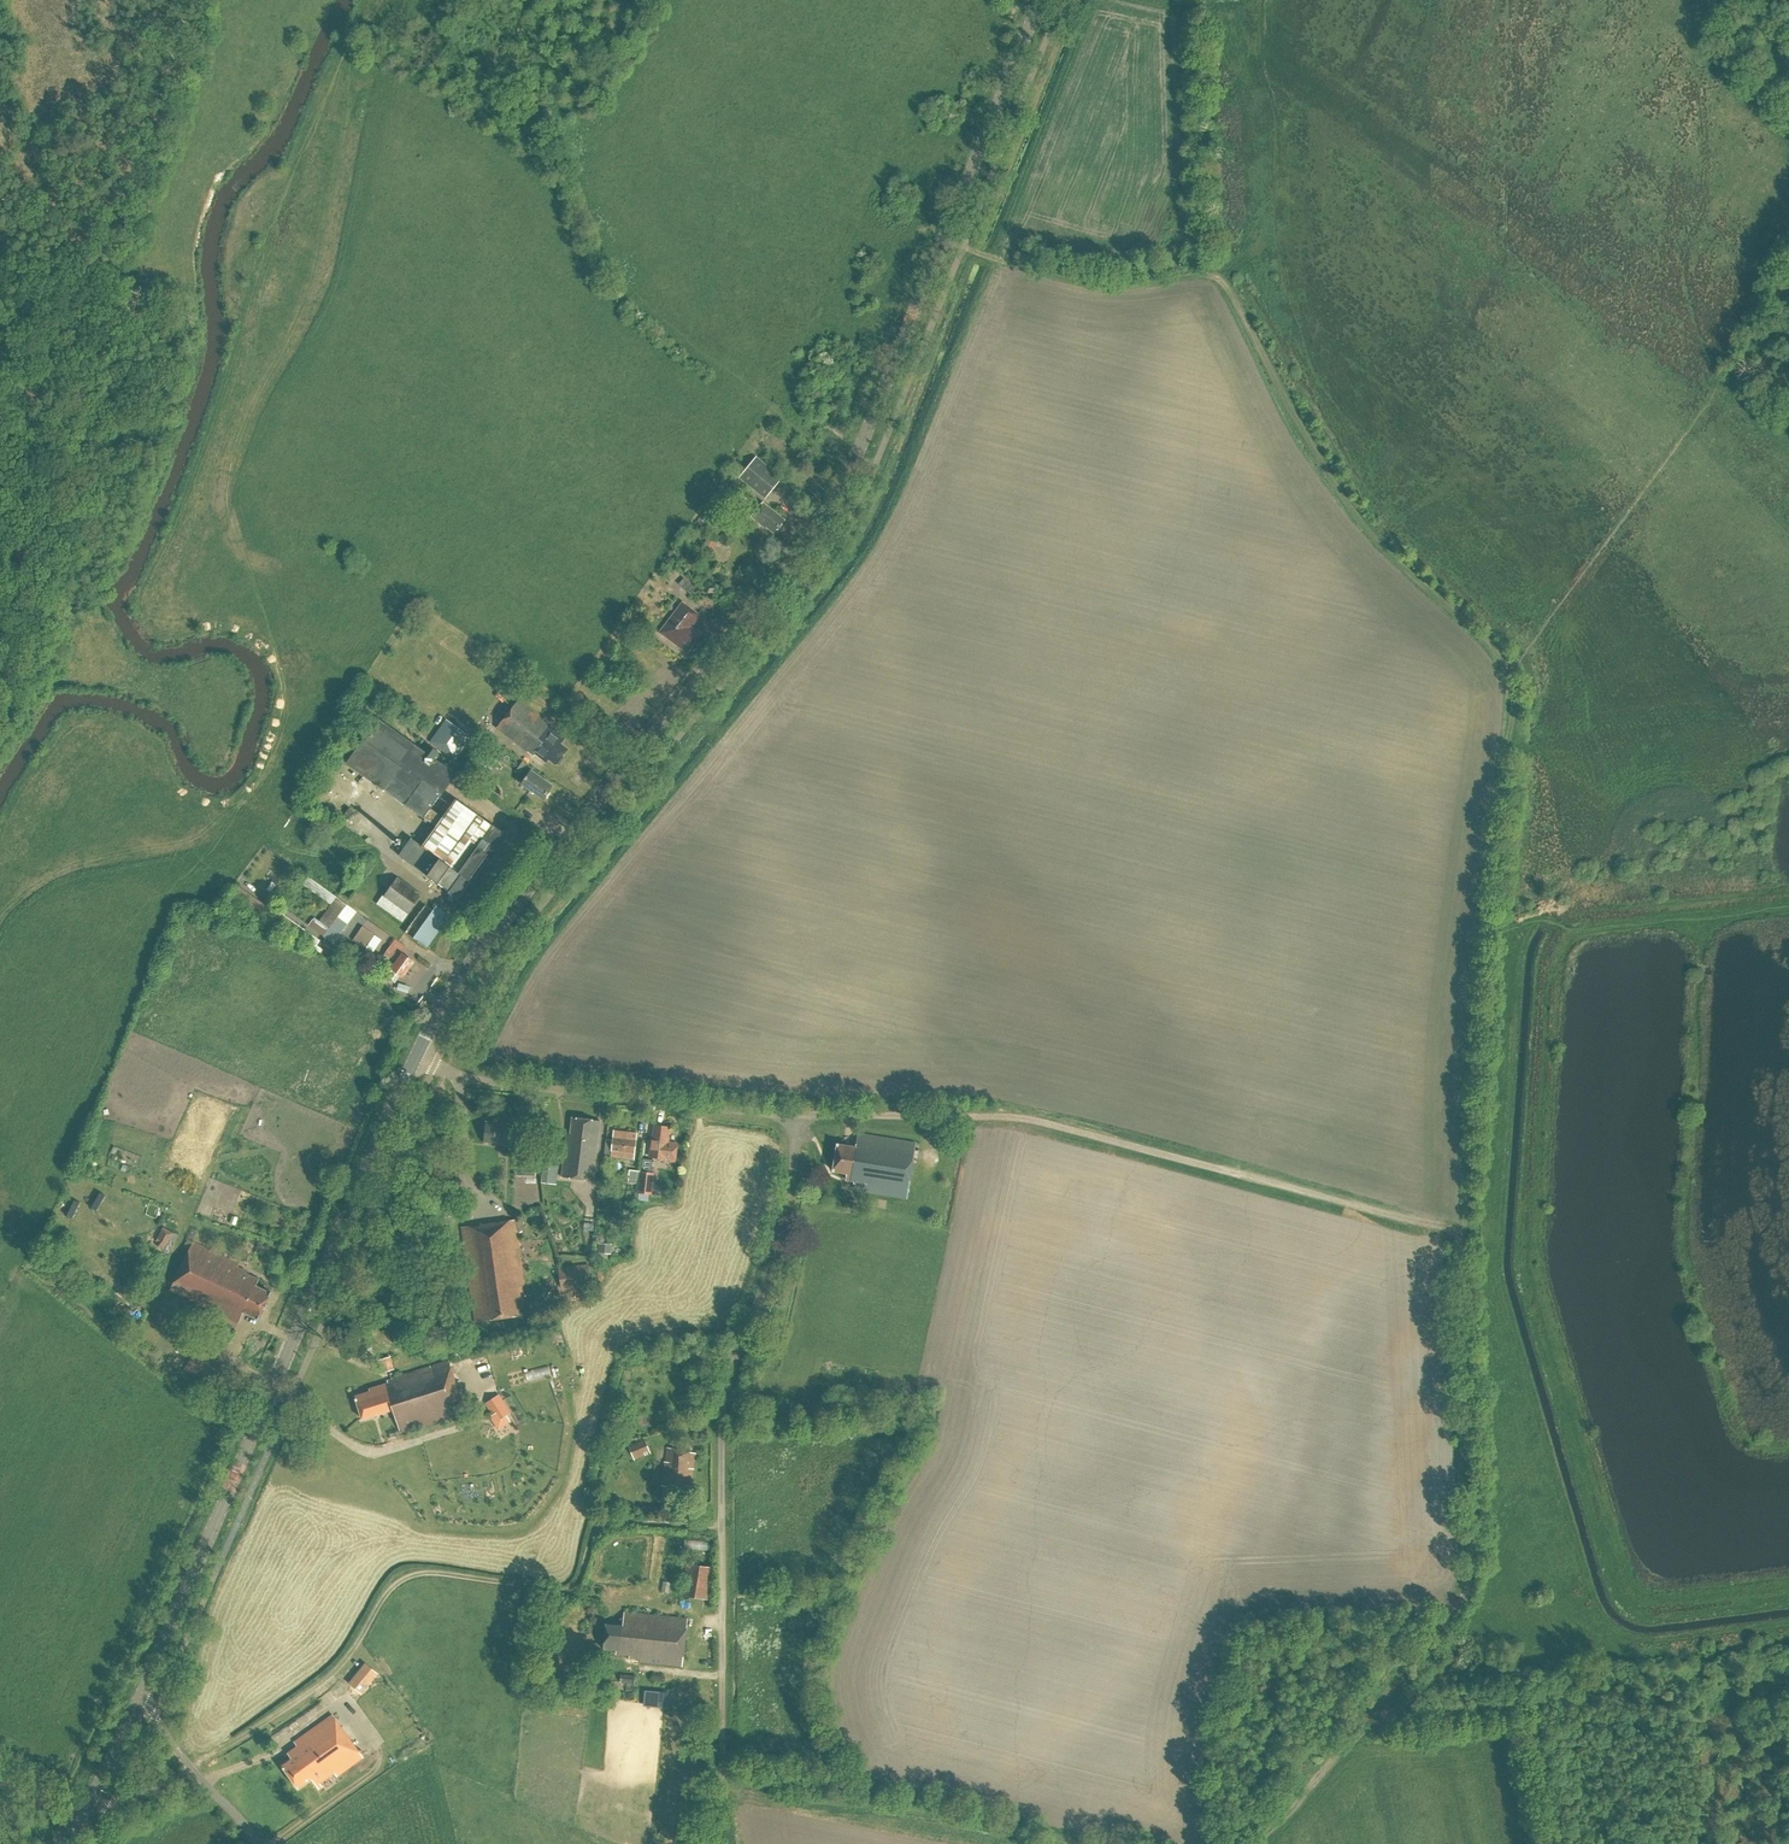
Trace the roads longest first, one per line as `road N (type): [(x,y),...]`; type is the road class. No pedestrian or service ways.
road 1 (secondary): [(415,1056),(498,927),(820,529),(1044,0)]
road 2 (unclassified): [(719,1789),(723,1401),(780,1226),(797,1115),(473,1078),(415,1056)]
road 3 (track): [(1509,674),(1503,655),(1371,539),(1304,438),(1230,290),(1214,276),(1104,291),(964,246)]
road 4 (secondary): [(141,1698),(415,1056)]
road 5 (track): [(1258,1843),(1454,1617),(1466,1589),(1474,1544),(1464,1233)]
road 6 (track): [(721,1527),(607,1526),(577,1593),(426,1571),(404,1576),(350,1657),(193,1768)]
road 7 (track): [(1509,674),(1516,710),(1464,1233)]
road 8 (track): [(1229,1172),(996,1115),(797,1115)]
road 9 (track): [(719,1789),(891,1803),(1073,1843)]
road 10 (unclassified): [(1464,1233),(1229,1172)]
road 11 (track): [(721,1613),(577,1593)]
road 12 (unclassified): [(212,1791),(177,1785),(142,1792),(77,1817)]
road 13 (secondary): [(77,1817),(141,1698)]

